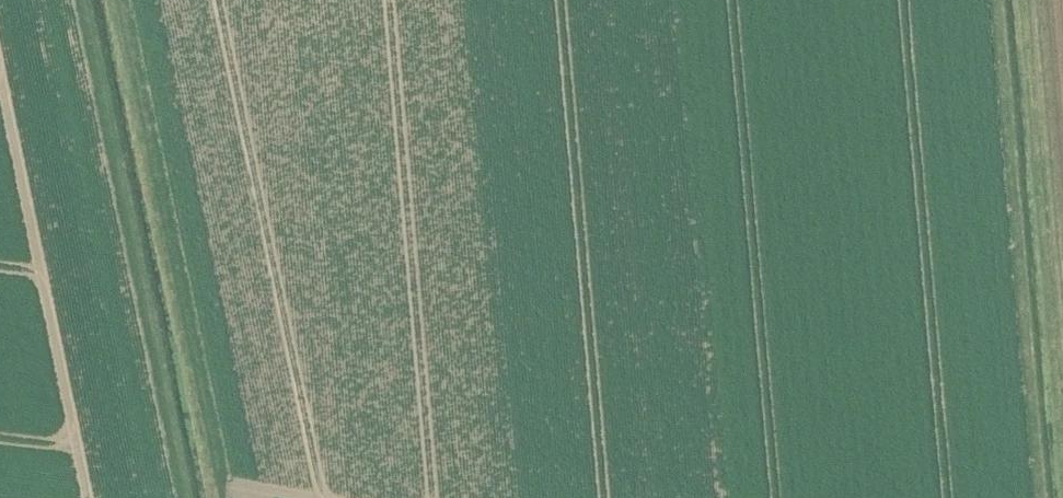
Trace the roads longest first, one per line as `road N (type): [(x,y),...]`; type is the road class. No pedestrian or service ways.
road 1 (track): [(82,0),(185,497)]
road 2 (track): [(1025,0),(1062,436)]

